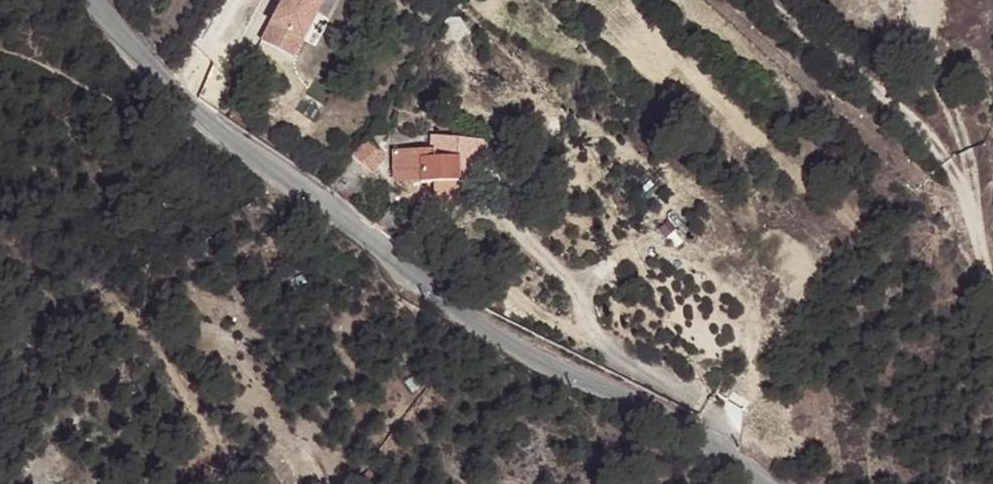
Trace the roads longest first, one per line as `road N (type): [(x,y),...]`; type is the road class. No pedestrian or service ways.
road 1 (unclassified): [(762,483),(707,431),(477,318),(205,116),(96,0)]

